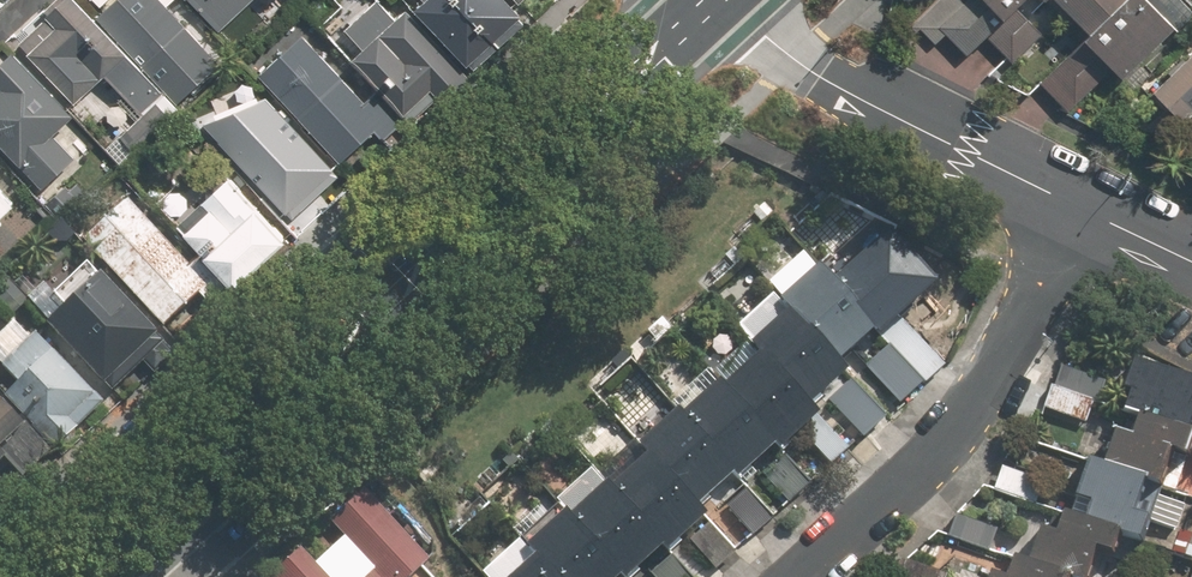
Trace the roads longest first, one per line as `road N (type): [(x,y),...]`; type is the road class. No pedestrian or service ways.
road 1 (secondary): [(89,576),(704,4)]
road 2 (residential): [(798,576),(912,475),(966,412),(1081,213)]
road 3 (residential): [(1081,213),(855,96),(704,4)]
road 4 (residential): [(1191,266),(1081,213)]

